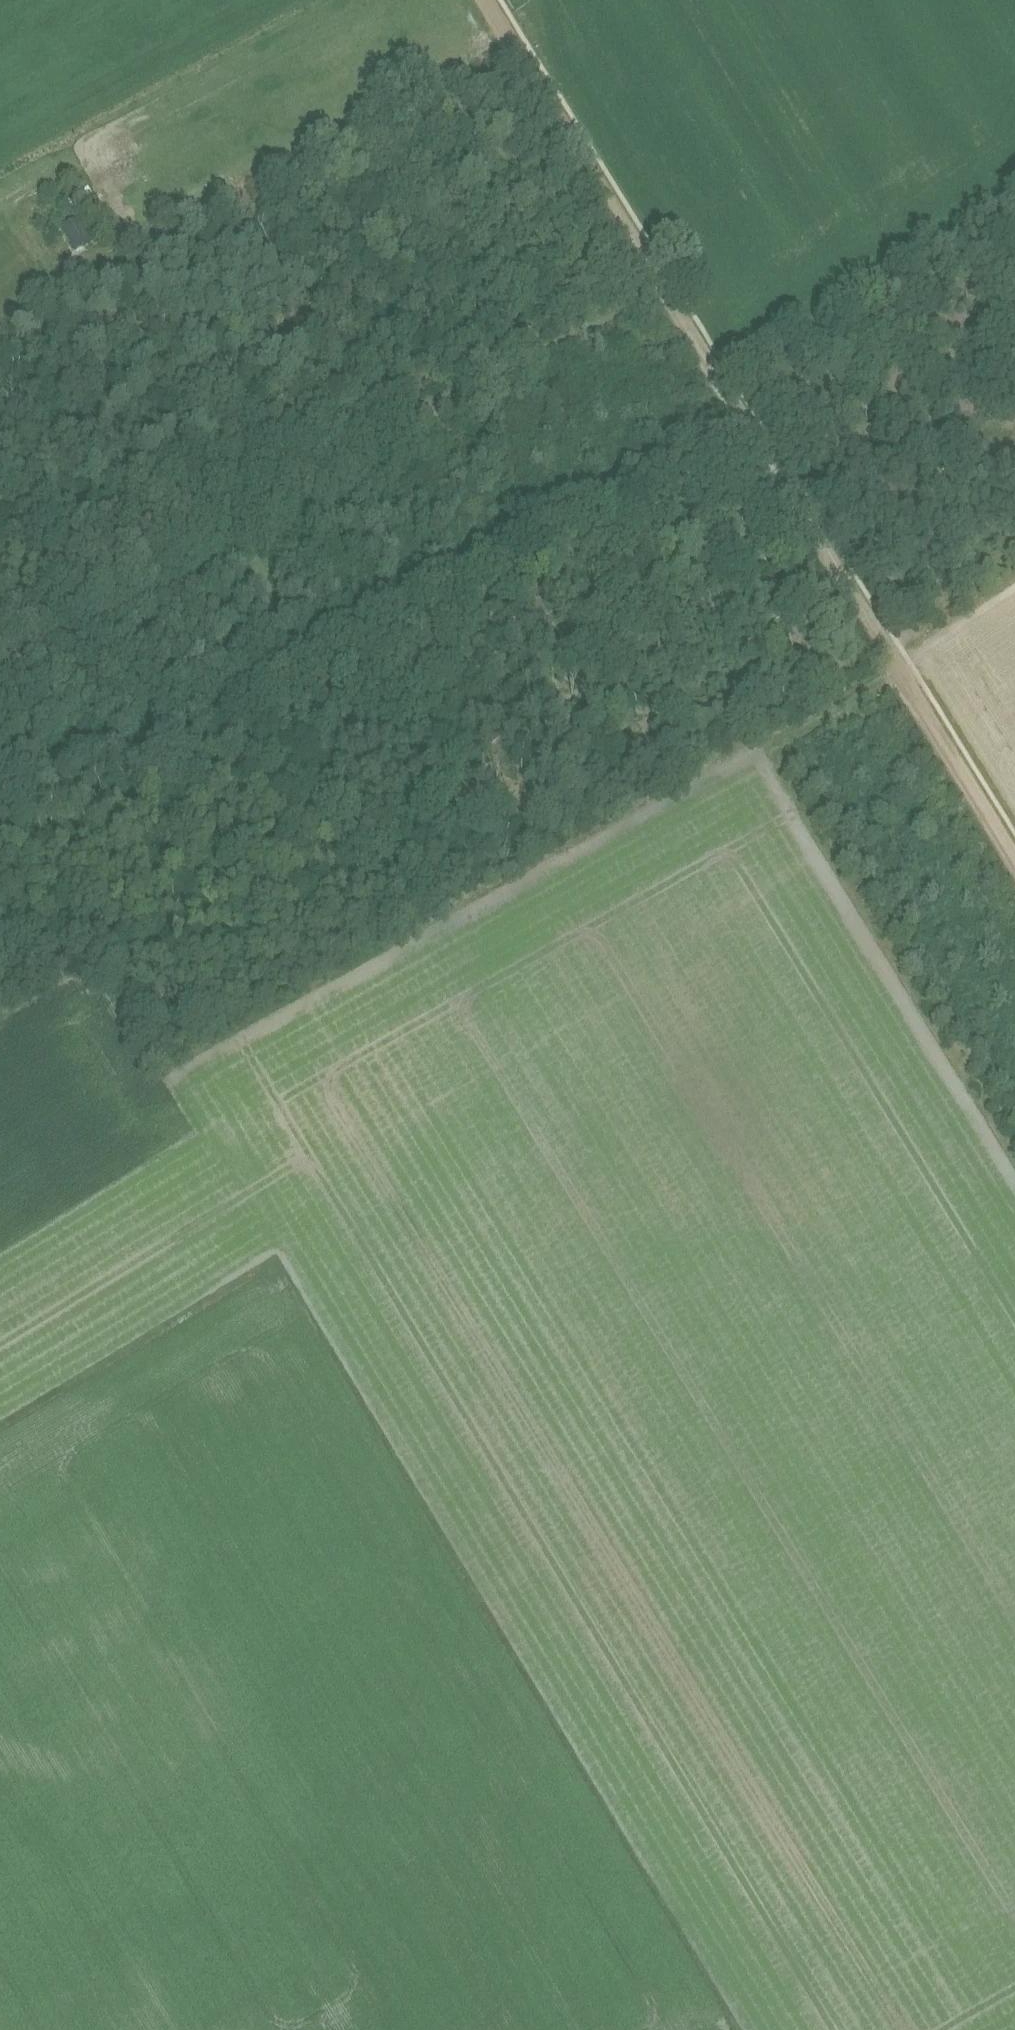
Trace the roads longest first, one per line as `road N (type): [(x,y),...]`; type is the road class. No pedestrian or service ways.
road 1 (track): [(1014,866),(484,0)]

